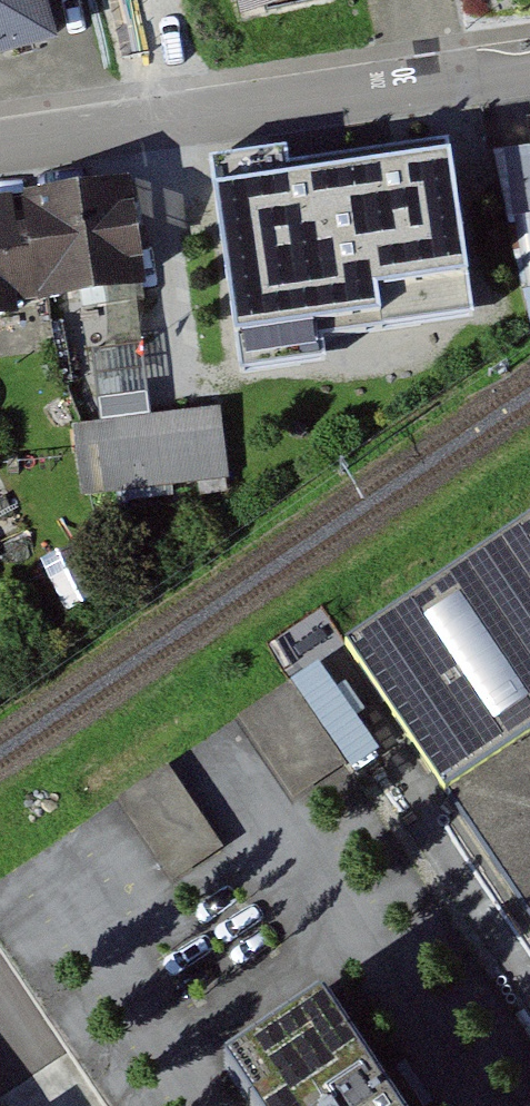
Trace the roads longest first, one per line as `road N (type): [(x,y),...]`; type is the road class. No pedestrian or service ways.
road 1 (residential): [(529,64),(0,144)]

